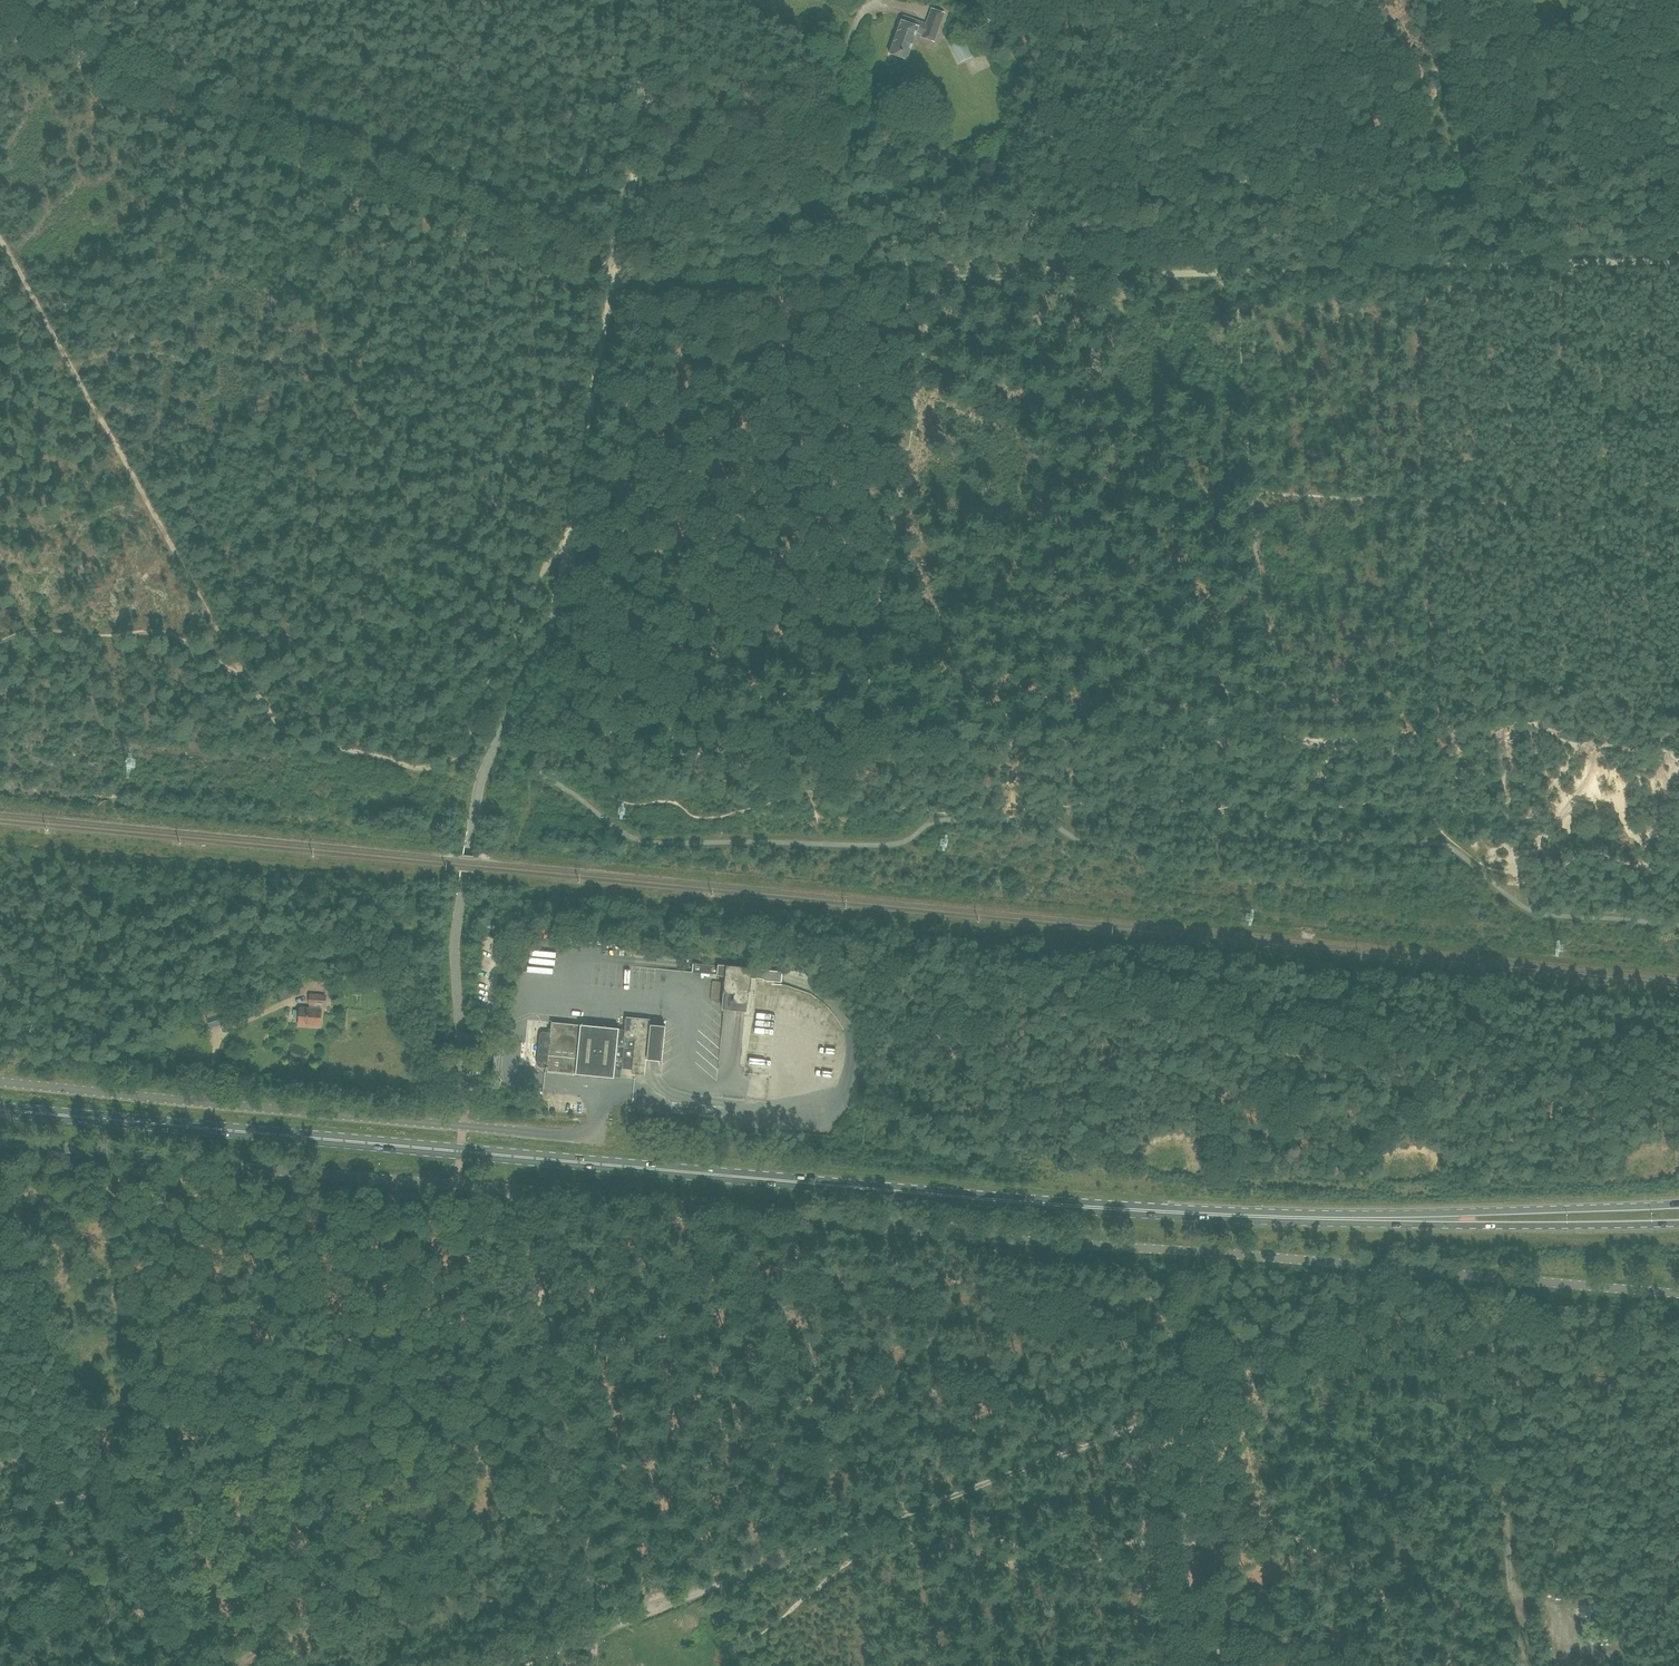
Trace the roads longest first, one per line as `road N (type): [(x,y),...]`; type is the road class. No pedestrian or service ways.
road 1 (unclassified): [(0,1141),(1678,1293)]
road 2 (primary): [(1324,1218),(1049,1204),(0,1112)]
road 3 (track): [(592,1633),(1479,1303)]
road 4 (track): [(934,277),(1678,261)]
road 5 (track): [(0,17),(609,271)]
road 6 (unclassified): [(463,1126),(455,939),(468,857),(483,777),(549,627),(561,577)]
road 7 (track): [(243,675),(0,237)]
road 8 (track): [(567,545),(547,564),(464,741),(442,763),(413,767),(293,734),(243,675)]
road 9 (unclassified): [(463,1126),(0,1084)]
road 10 (track): [(660,280),(697,241),(729,186),(786,146),(822,106),(863,7),(902,8)]
road 11 (track): [(592,1633),(563,1395),(535,1273)]
road 12 (primary): [(1678,1204),(1324,1218)]
road 13 (primary): [(1324,1218),(1678,1223)]
road 14 (track): [(453,1417),(122,1488)]
road 15 (track): [(612,285),(934,277)]
road 16 (track): [(662,0),(615,272)]
road 17 (track): [(609,305),(564,564)]
road 18 (track): [(538,1284),(510,1351),(453,1417)]
road 19 (track): [(0,1515),(122,1488)]

